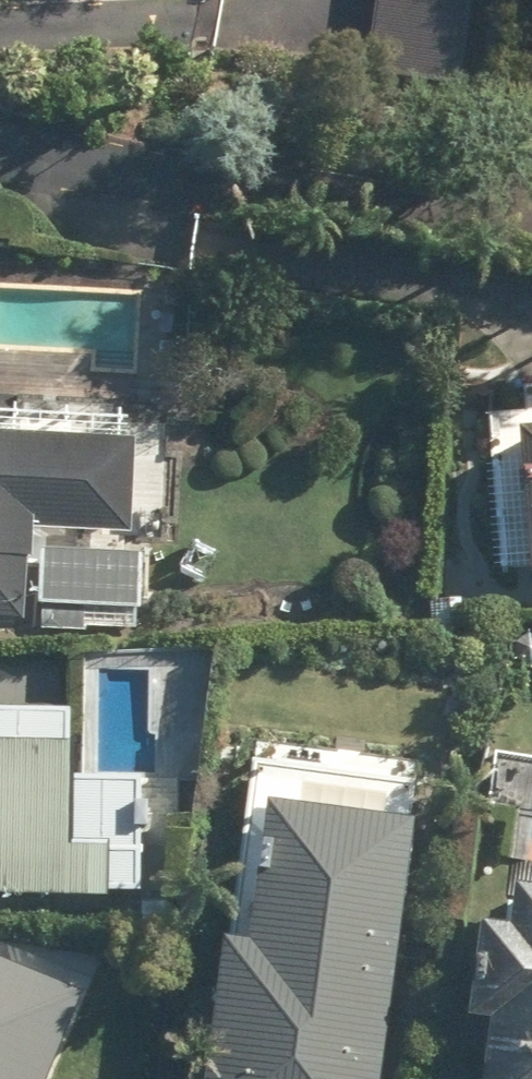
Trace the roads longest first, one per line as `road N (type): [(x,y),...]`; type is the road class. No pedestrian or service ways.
road 1 (residential): [(0,32),(176,23)]
road 2 (residential): [(0,149),(134,180)]

